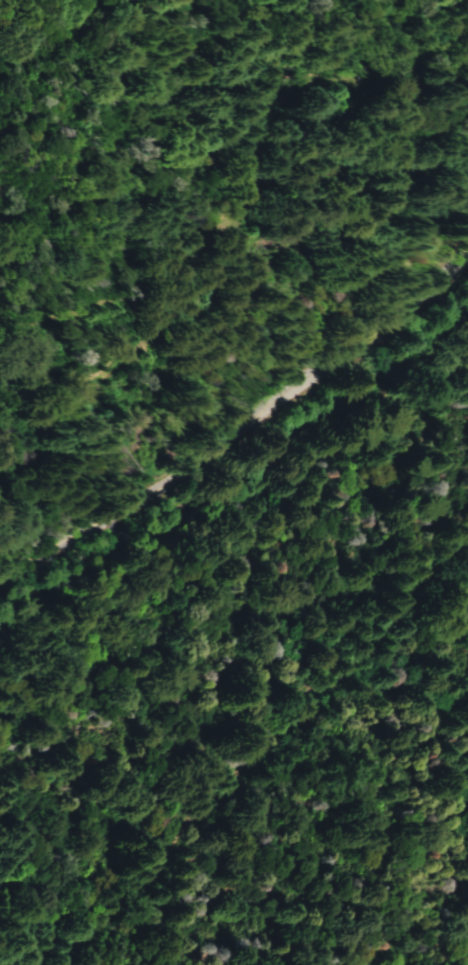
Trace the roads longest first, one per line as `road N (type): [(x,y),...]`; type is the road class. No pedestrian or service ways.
road 1 (track): [(70,964),(331,702),(404,608),(467,546)]
road 2 (tertiary): [(0,587),(125,513),(293,392),(411,326),(467,267)]
road 3 (track): [(0,310),(48,322),(131,295),(149,277)]

